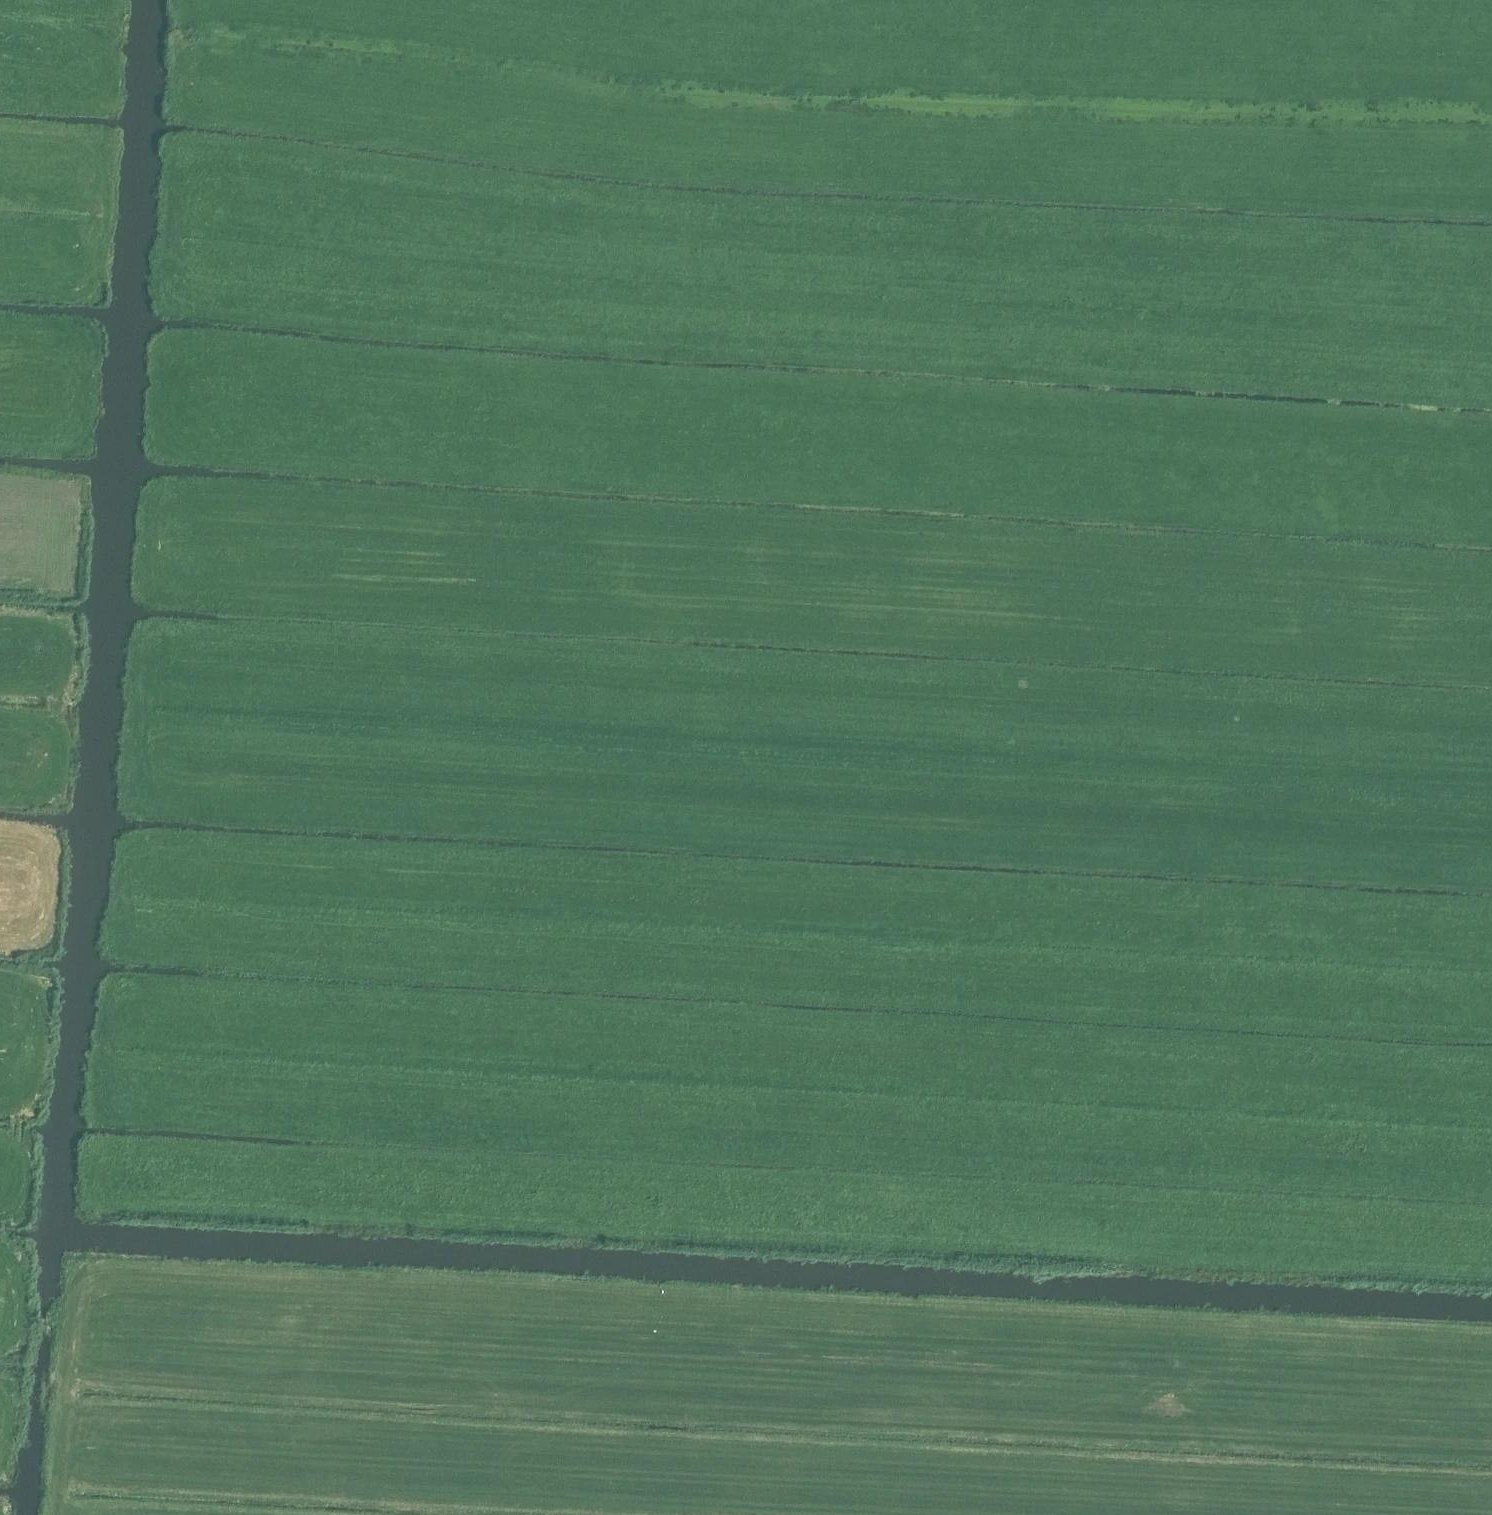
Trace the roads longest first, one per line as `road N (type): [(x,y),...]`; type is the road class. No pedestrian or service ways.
road 1 (track): [(68,1381),(57,1514)]

